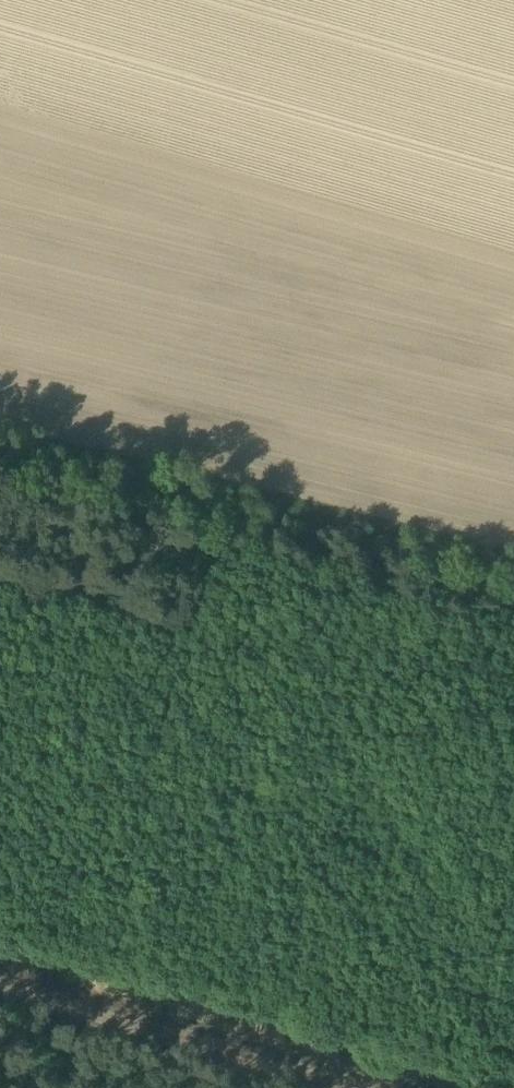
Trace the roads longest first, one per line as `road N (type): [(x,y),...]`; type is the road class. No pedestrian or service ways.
road 1 (track): [(355,1087),(0,987)]

